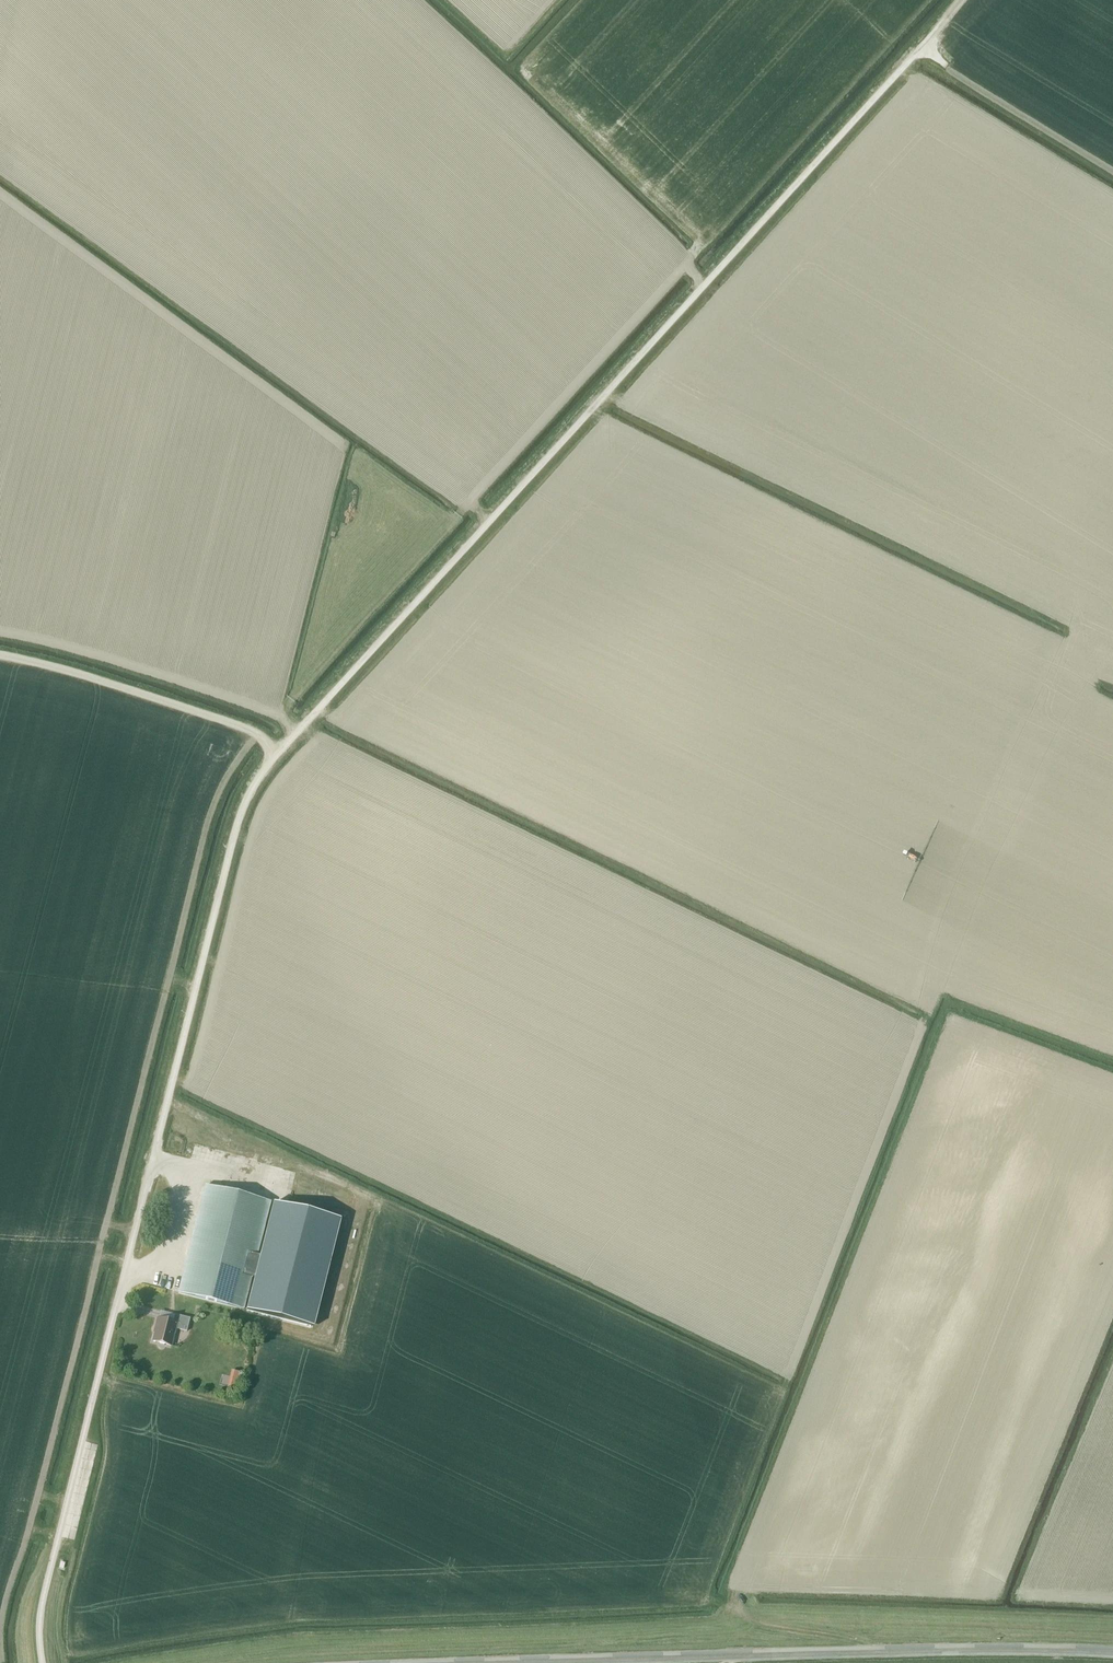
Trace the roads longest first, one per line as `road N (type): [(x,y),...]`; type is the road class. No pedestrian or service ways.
road 1 (tertiary): [(1112,1653),(475,1662)]

